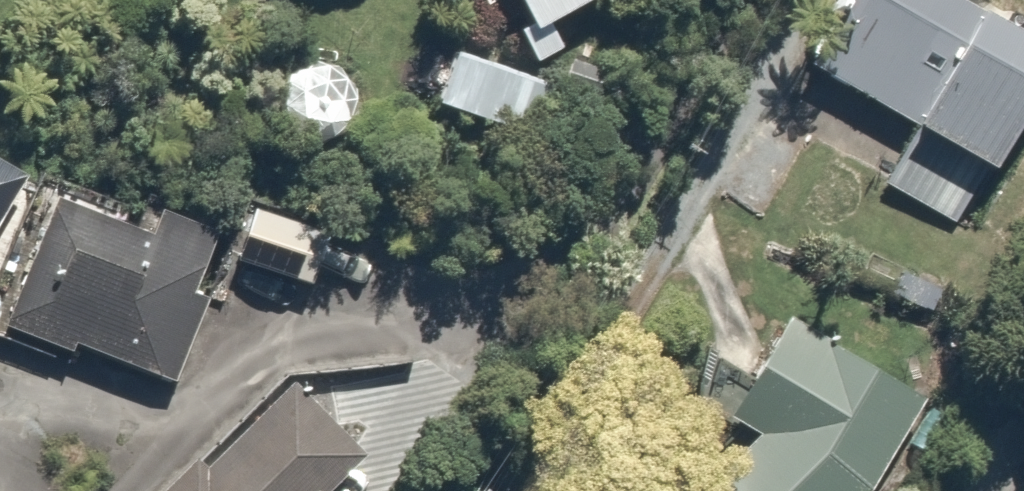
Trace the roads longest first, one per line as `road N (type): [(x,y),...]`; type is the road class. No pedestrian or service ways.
road 1 (residential): [(1023,384),(960,490)]

